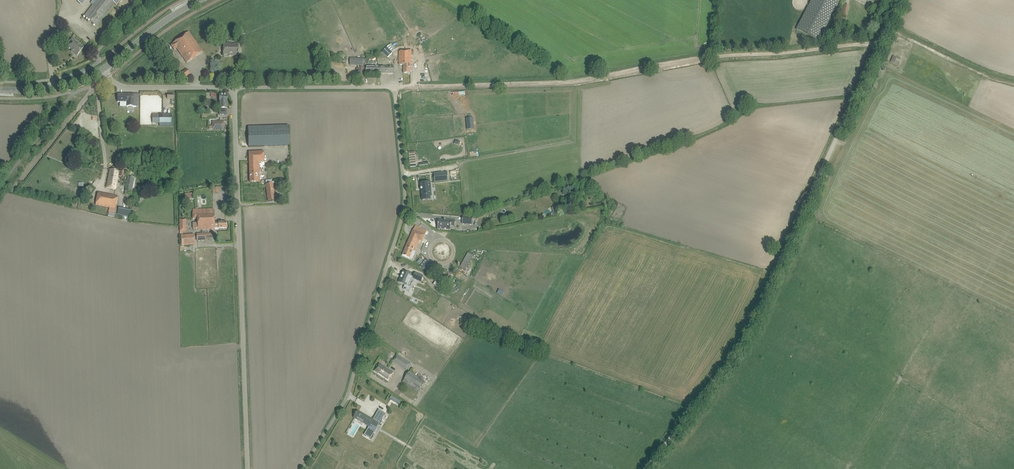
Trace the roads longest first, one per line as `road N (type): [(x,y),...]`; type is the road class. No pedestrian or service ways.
road 1 (unclassified): [(646,468),(746,334),(899,0)]
road 2 (track): [(394,87),(573,81),(712,56),(880,42)]
road 3 (unclassified): [(302,468),(348,395),(403,212),(394,87)]
road 4 (unclassified): [(248,468),(234,87)]
road 5 (unclassified): [(234,87),(394,87)]
road 6 (track): [(1013,85),(886,29)]
road 7 (unclassified): [(234,87),(126,87),(103,69)]

